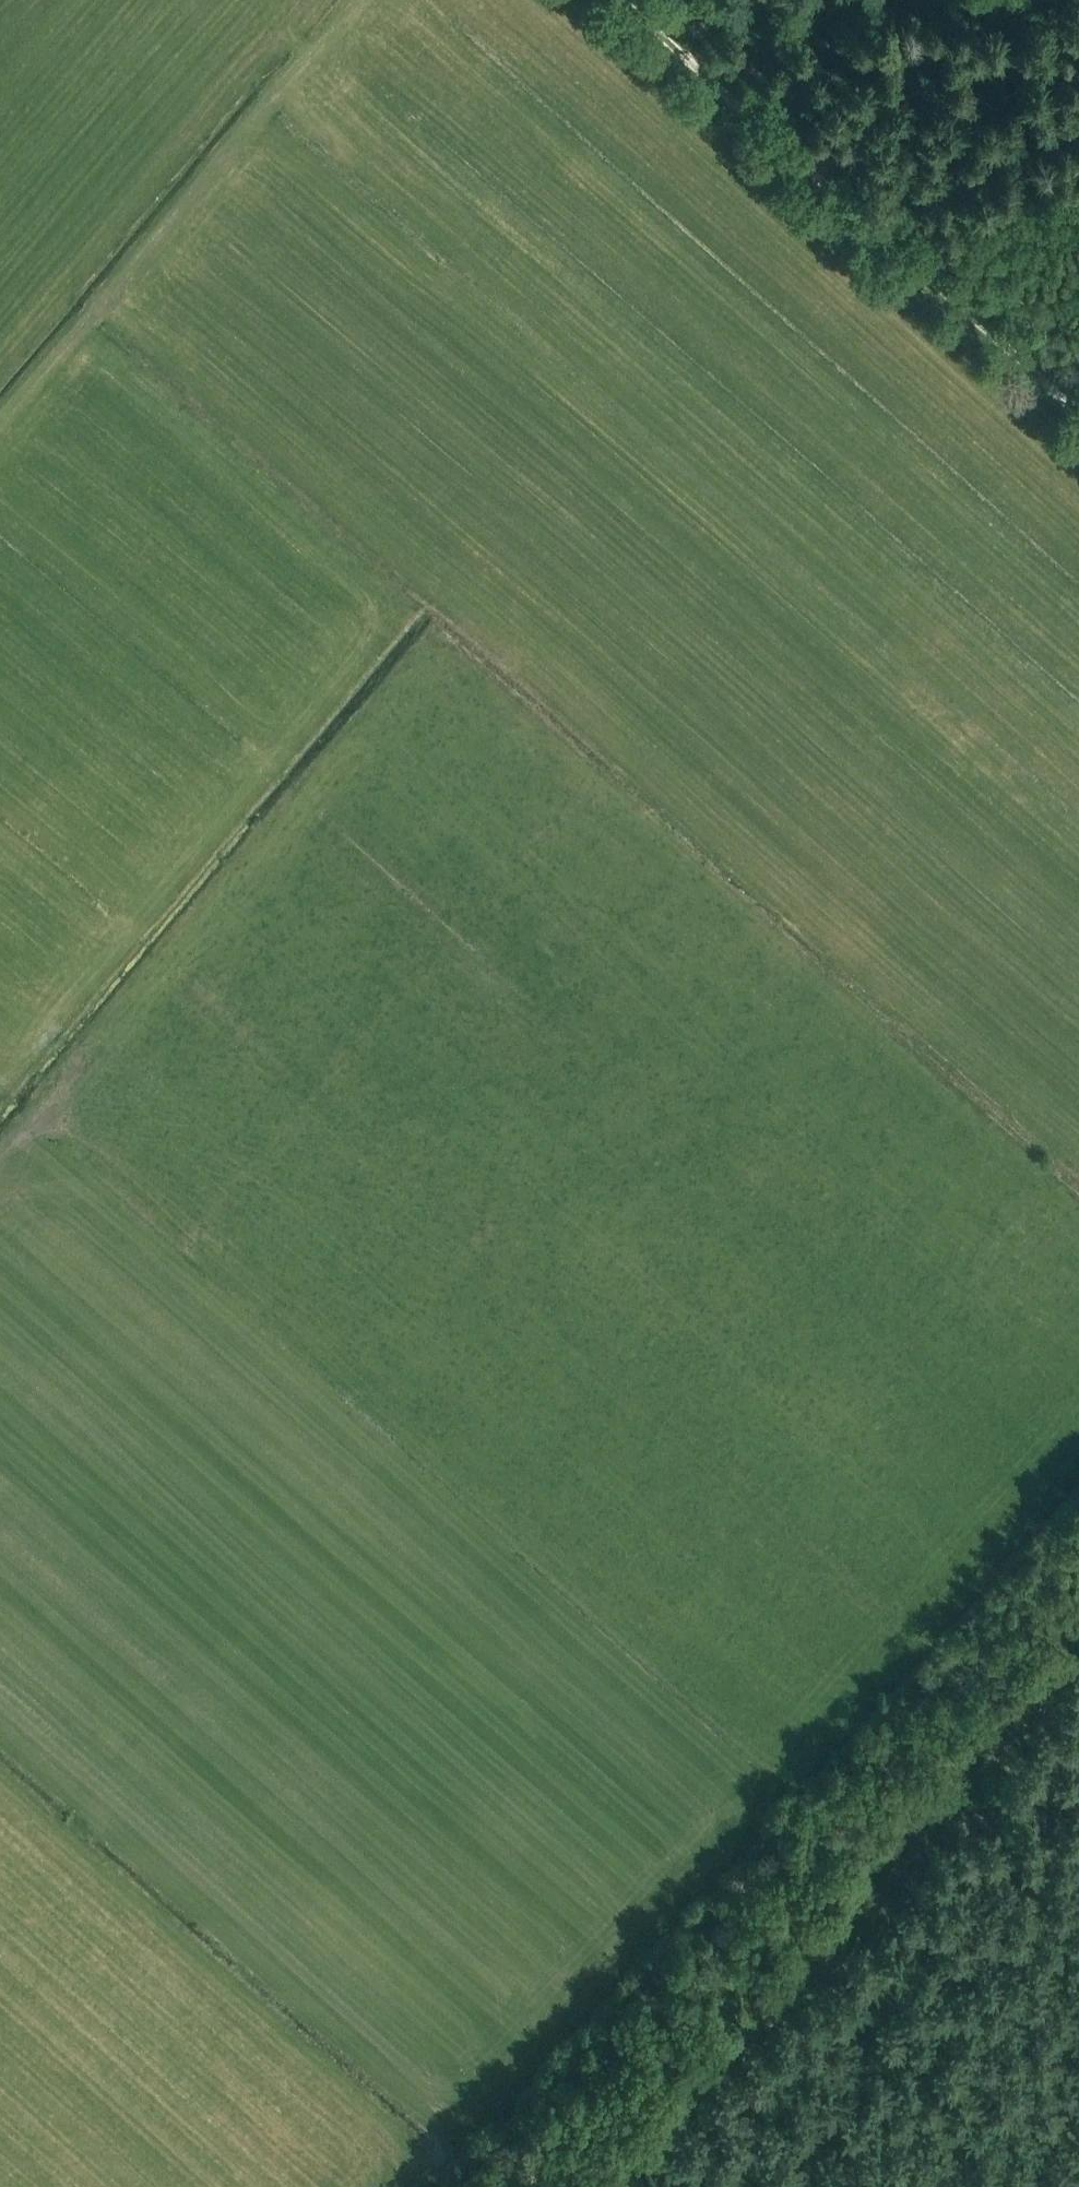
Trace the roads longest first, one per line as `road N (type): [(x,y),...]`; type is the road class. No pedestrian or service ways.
road 1 (track): [(614,2186),(1078,1632)]
road 2 (track): [(1078,413),(622,0)]
road 3 (track): [(101,1034),(0,1155)]

